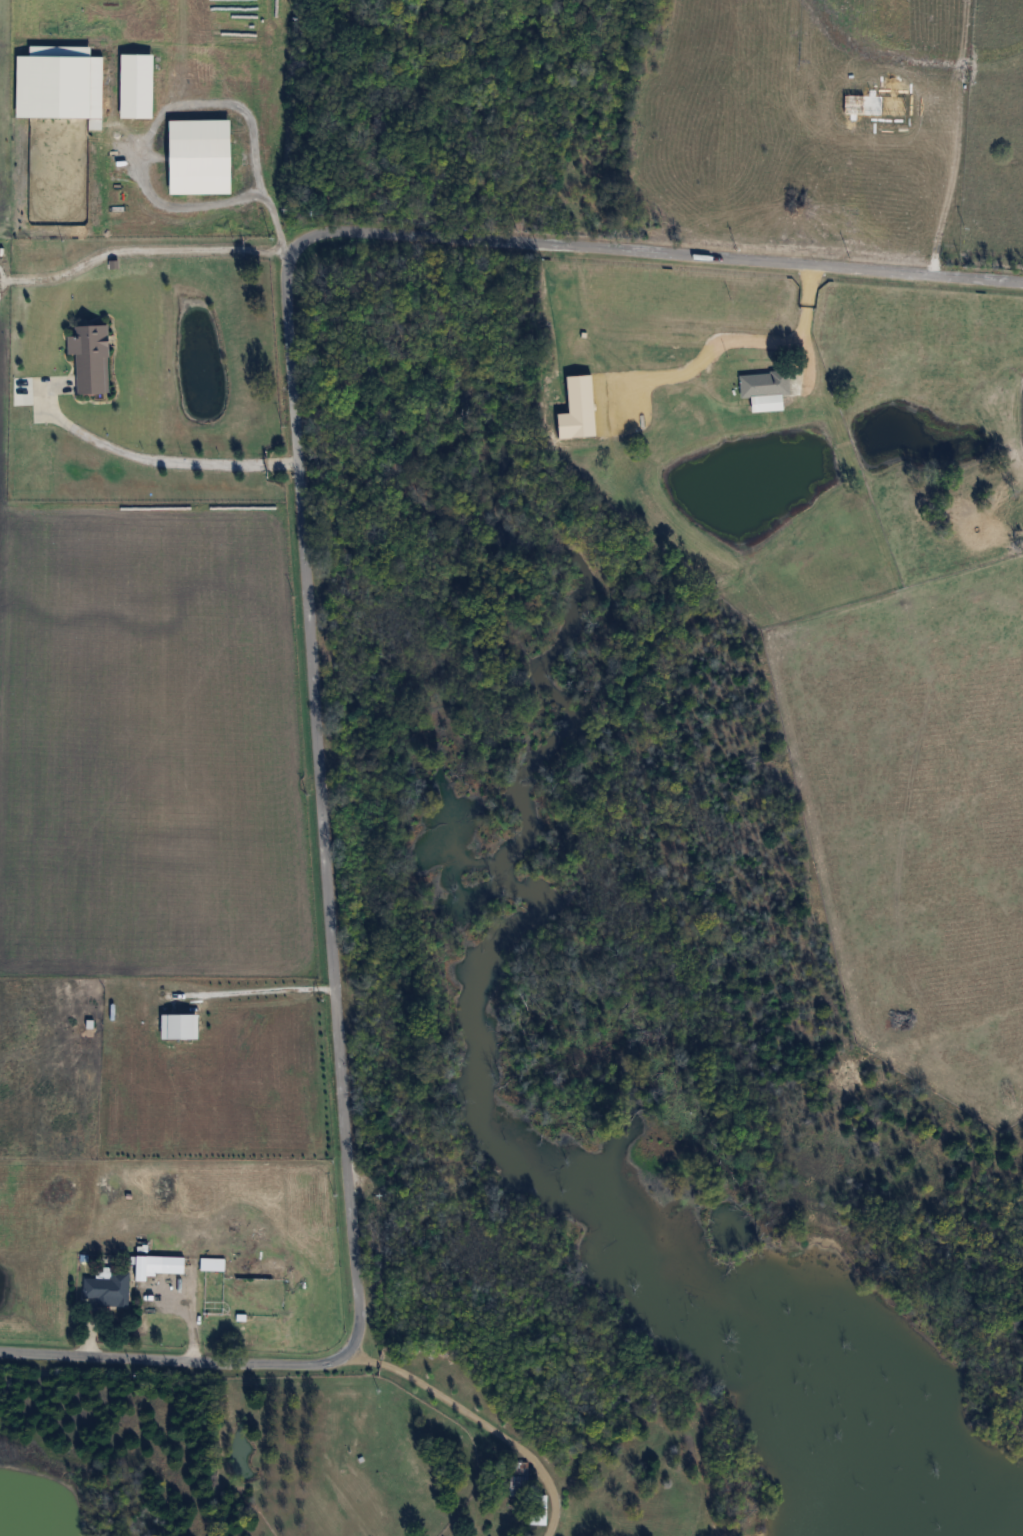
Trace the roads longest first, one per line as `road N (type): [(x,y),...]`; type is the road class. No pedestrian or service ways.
road 1 (residential): [(1022,277),(357,228),(310,231),(292,242),(280,271),(280,302),(351,1334),(342,1349),(302,1361),(0,1349)]

